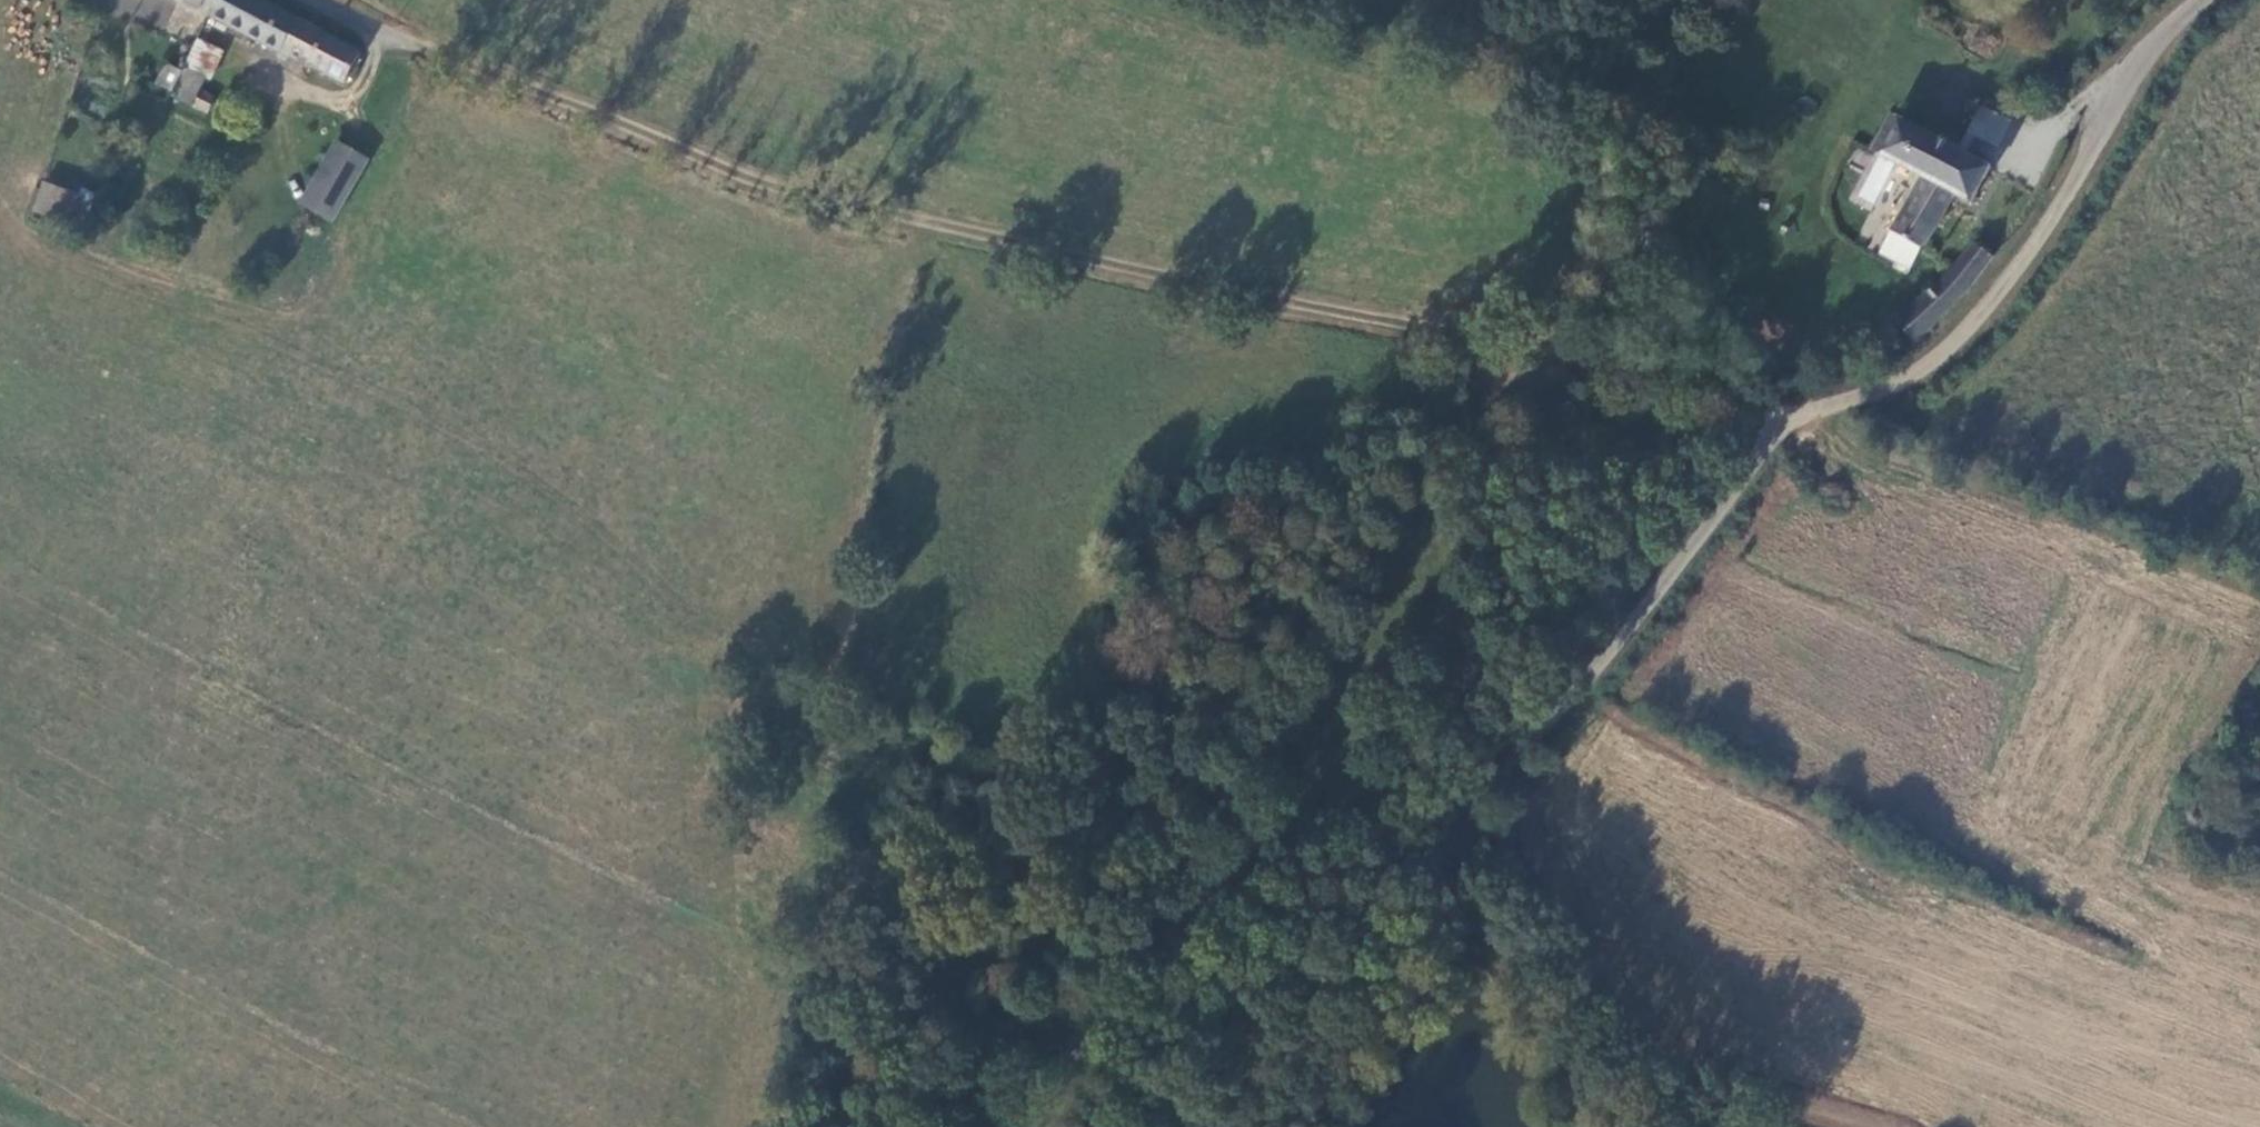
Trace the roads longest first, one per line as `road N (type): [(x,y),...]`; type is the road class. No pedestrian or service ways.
road 1 (track): [(1732,421),(1543,352),(593,111),(365,25)]
road 2 (residential): [(1792,416),(1586,685),(1460,804),(1497,947),(1625,1126)]
road 3 (unclassified): [(1792,416),(1893,389),(1966,334),(2052,221),(2145,56),(2203,0)]
road 4 (track): [(1201,1126),(1460,804)]

